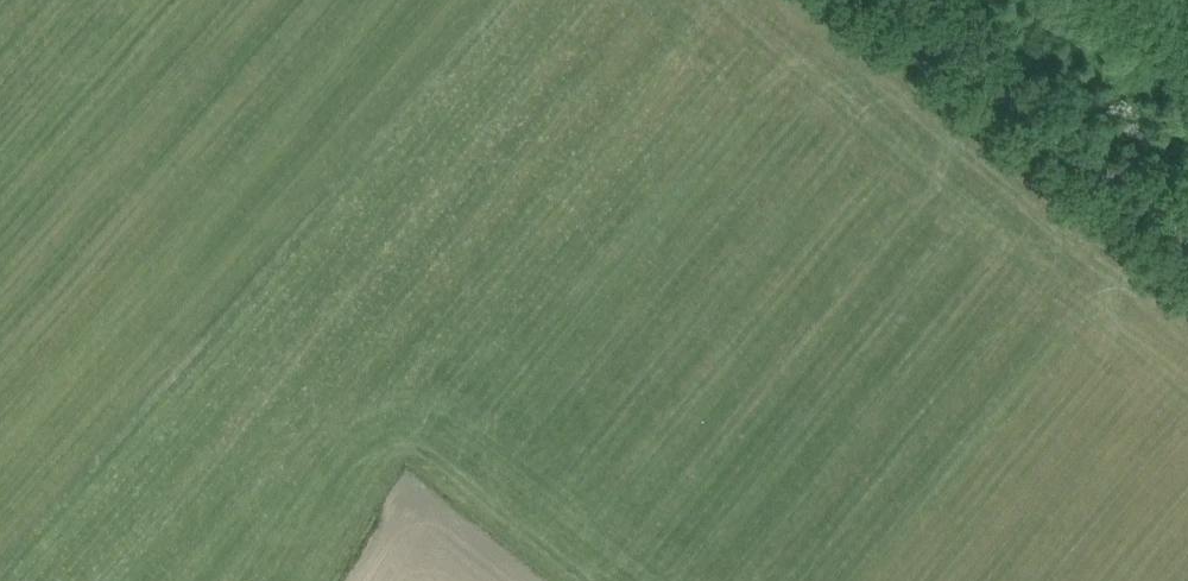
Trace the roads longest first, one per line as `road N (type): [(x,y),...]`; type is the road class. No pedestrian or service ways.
road 1 (tertiary): [(1187,243),(896,0)]

